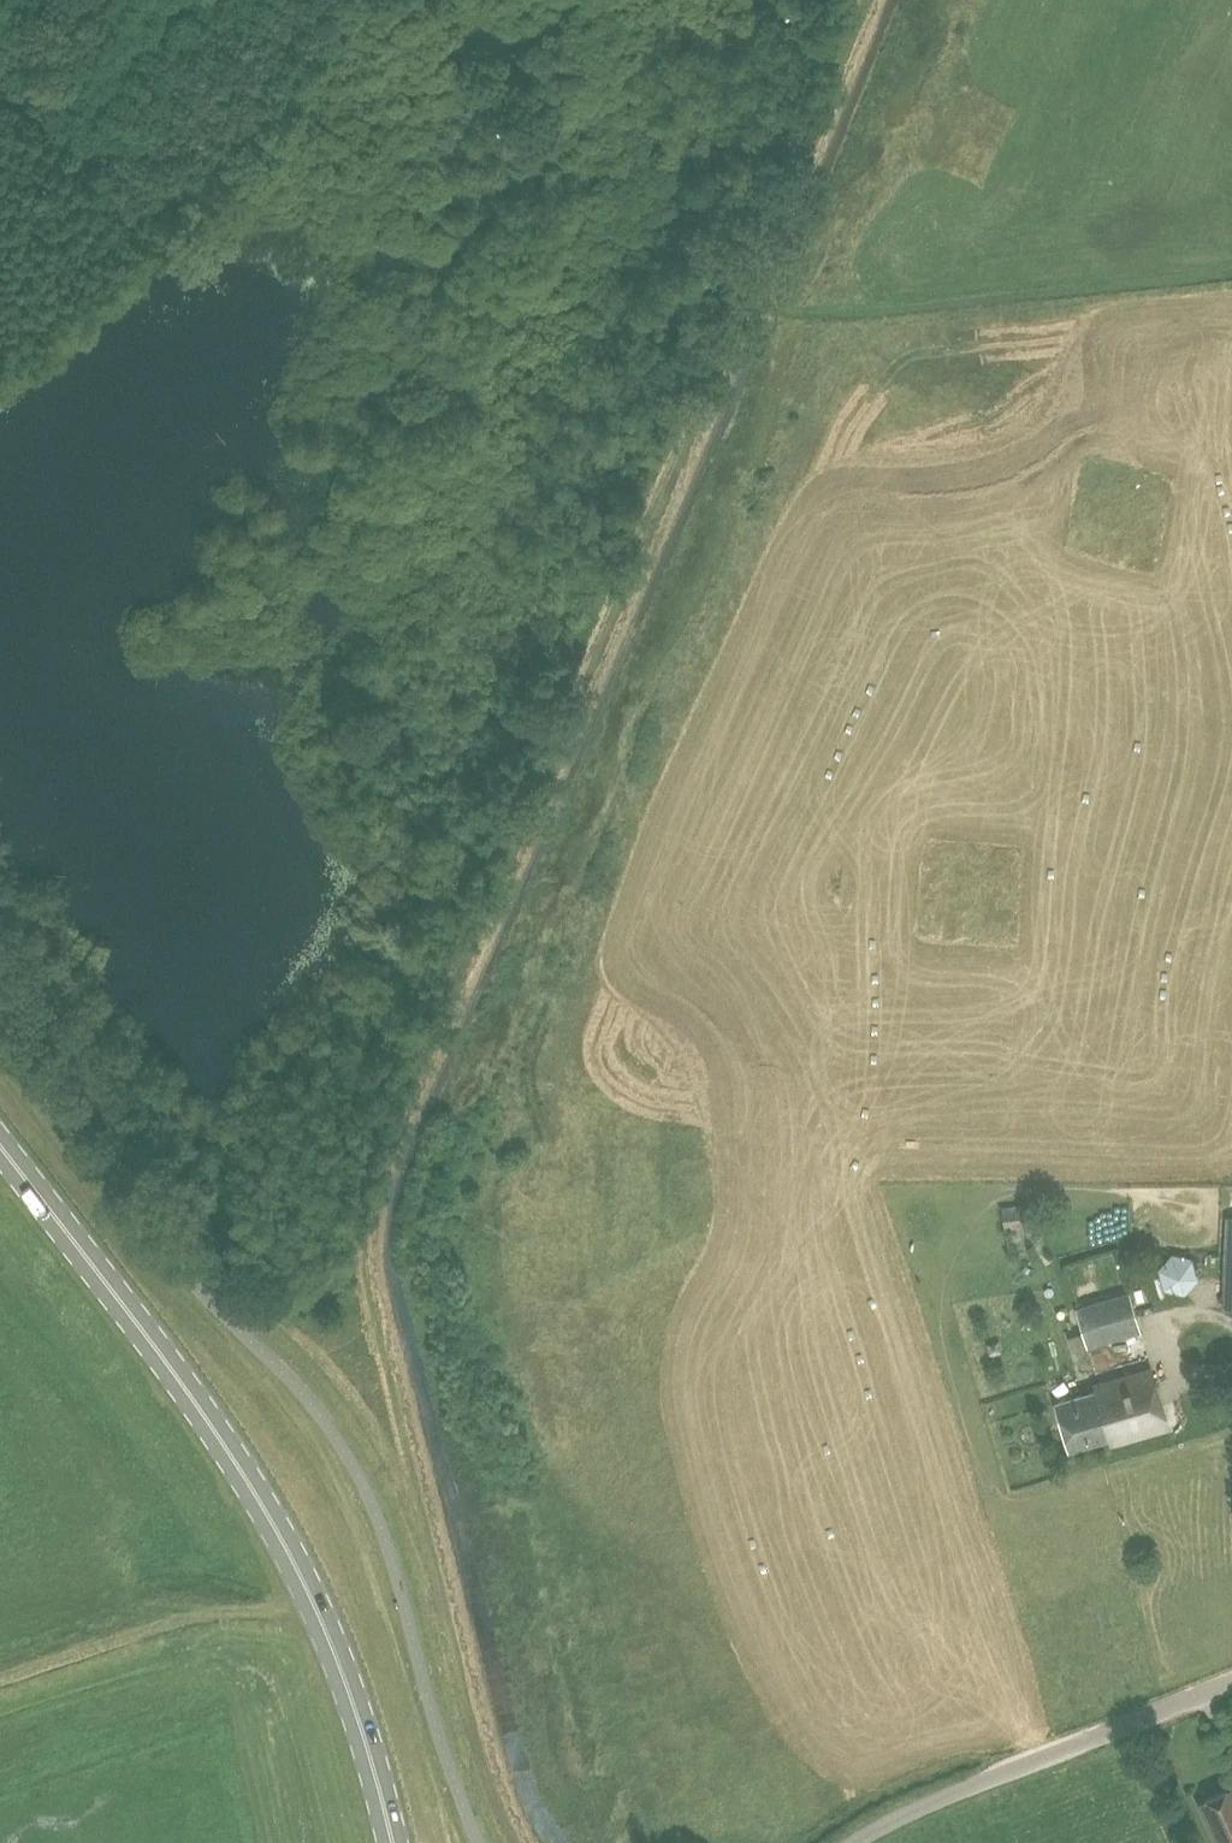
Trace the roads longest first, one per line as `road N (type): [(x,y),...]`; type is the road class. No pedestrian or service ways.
road 1 (primary): [(391,1842),(329,1635),(254,1491),(0,1143)]
road 2 (tertiary): [(850,1842),(1231,1680)]

